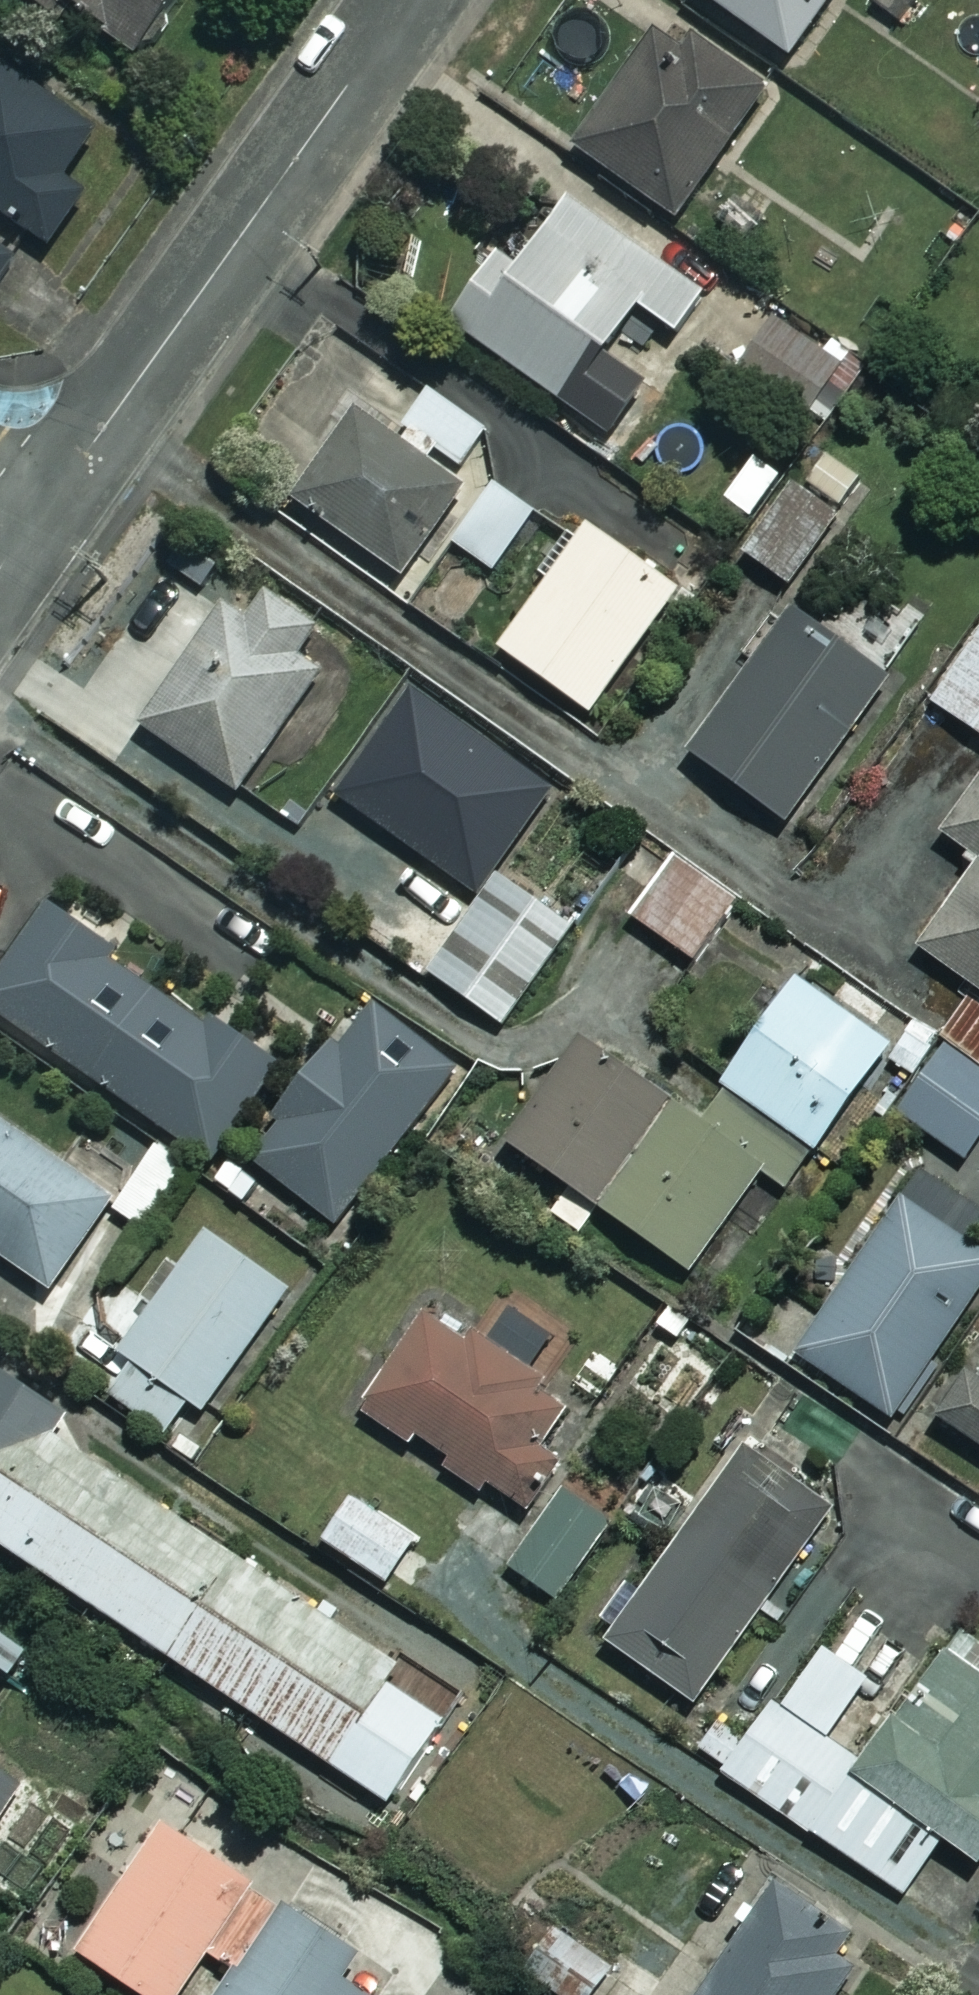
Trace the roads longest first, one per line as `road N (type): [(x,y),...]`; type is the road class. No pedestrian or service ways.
road 1 (residential): [(45,506),(408,0)]

